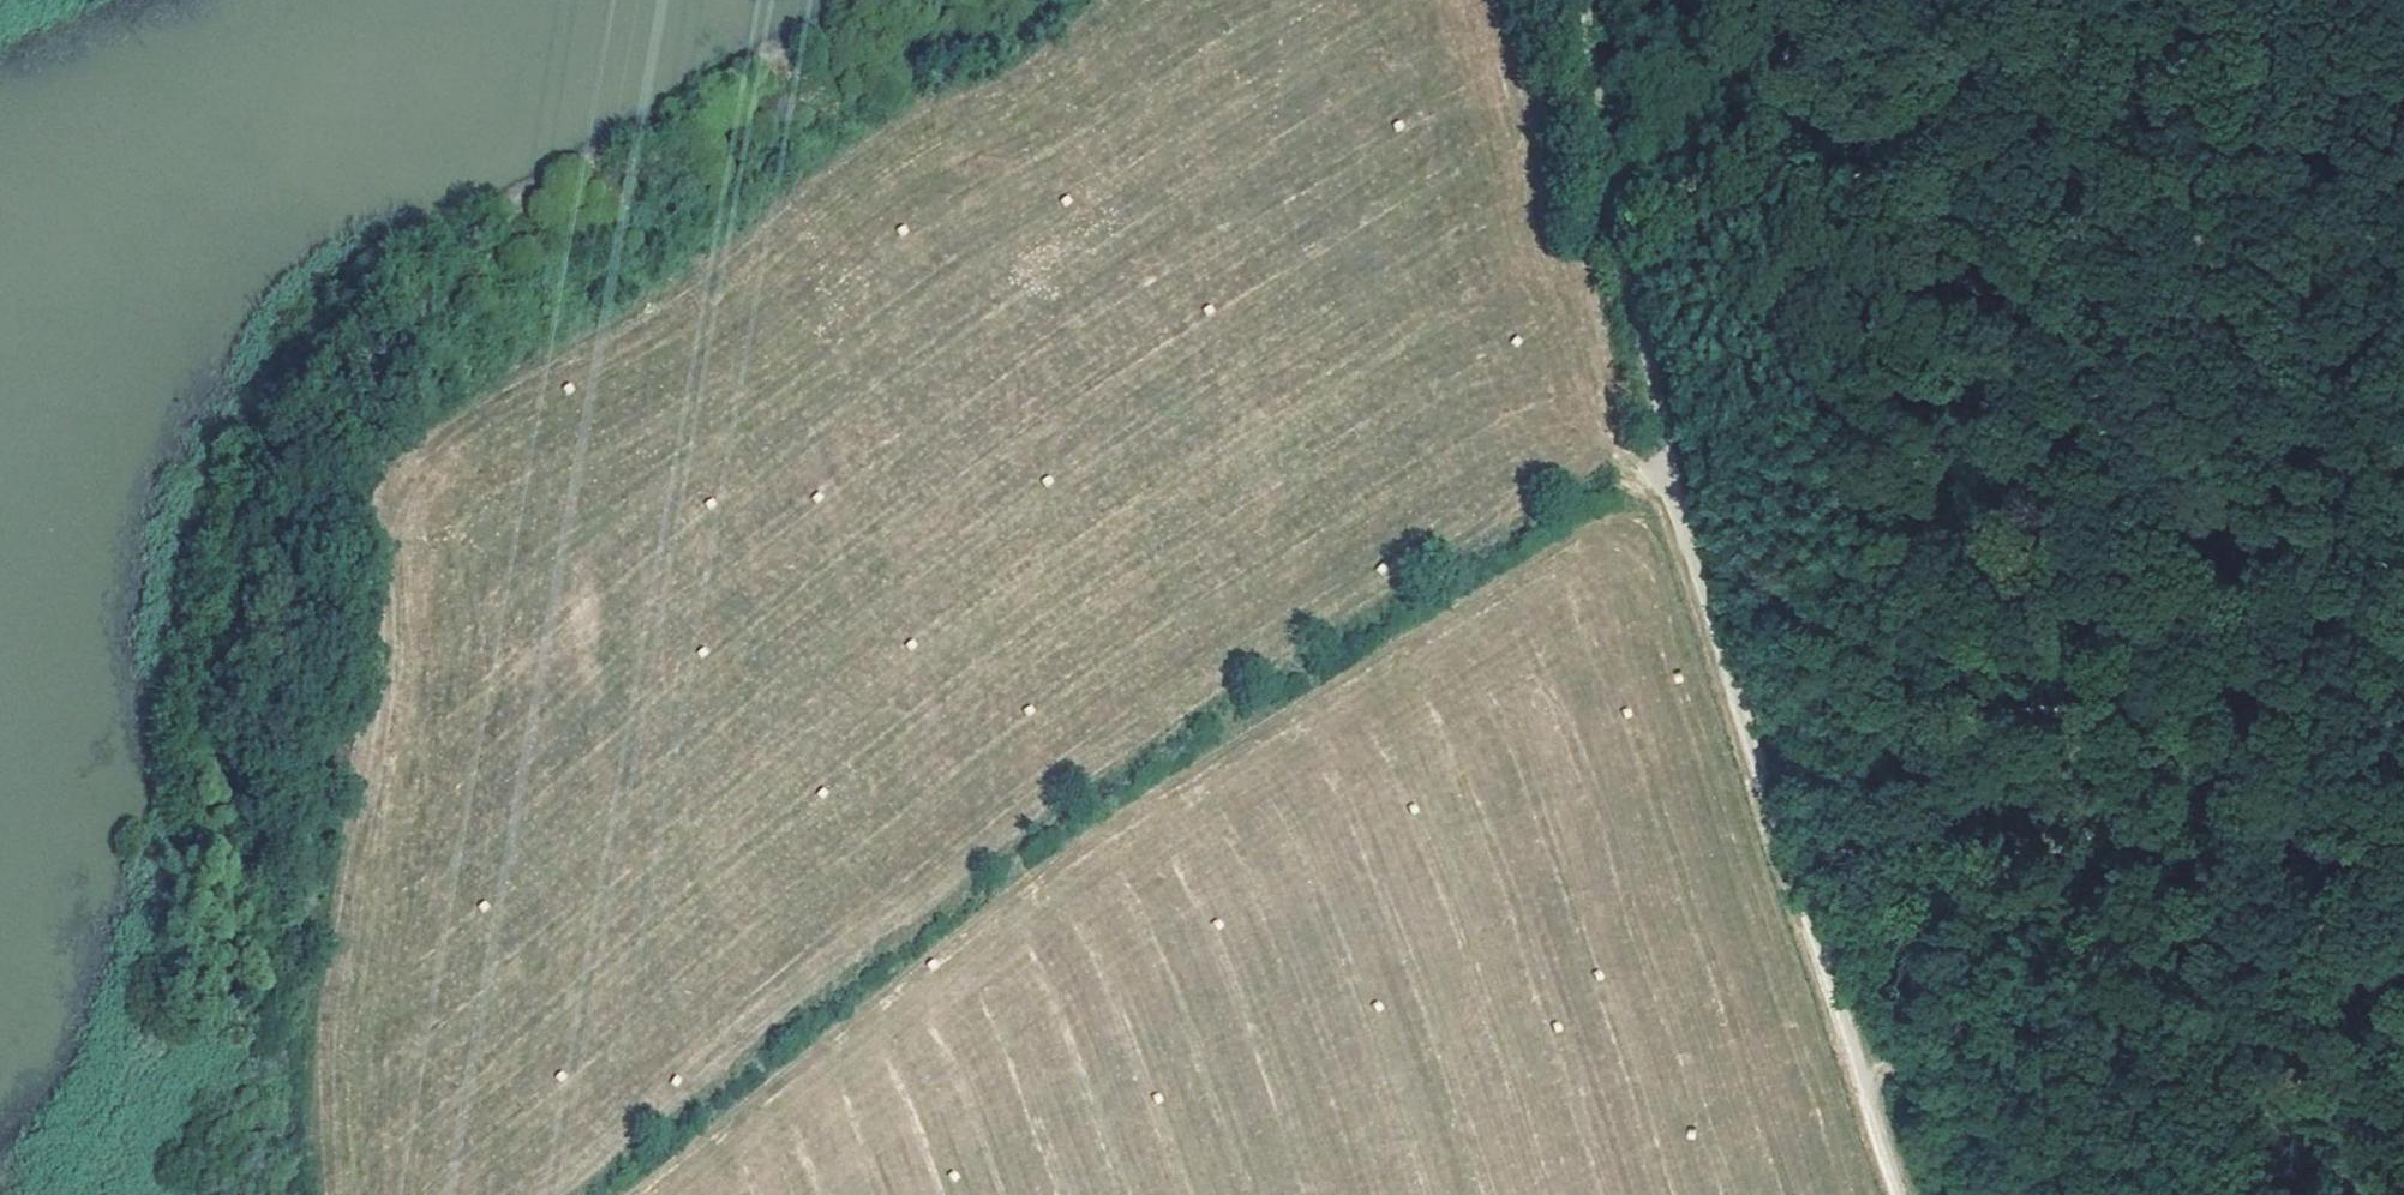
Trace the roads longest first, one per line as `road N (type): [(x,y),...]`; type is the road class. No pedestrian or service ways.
road 1 (track): [(1904,1194),(1675,479),(1585,0)]
road 2 (track): [(1612,168),(1990,0)]

